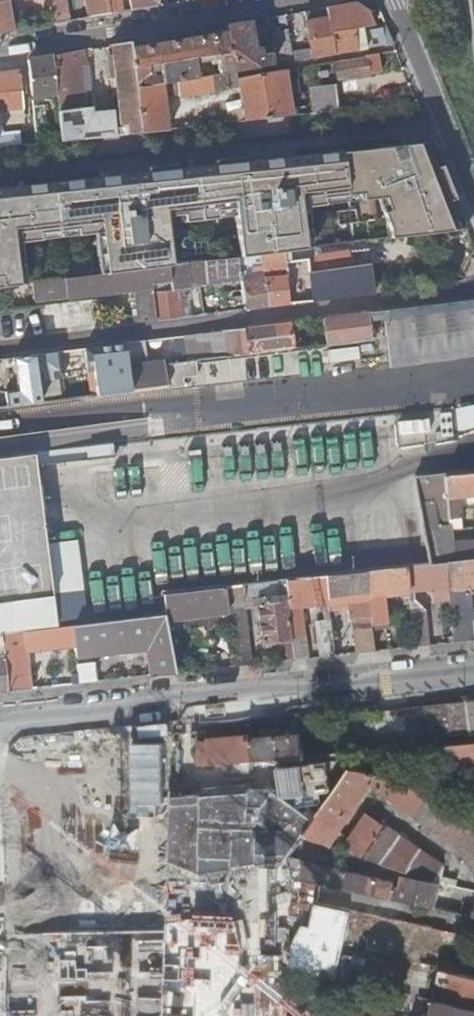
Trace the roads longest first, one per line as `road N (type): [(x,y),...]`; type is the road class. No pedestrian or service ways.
road 1 (unclassified): [(473,665),(0,719)]
road 2 (residential): [(0,51),(297,0)]

